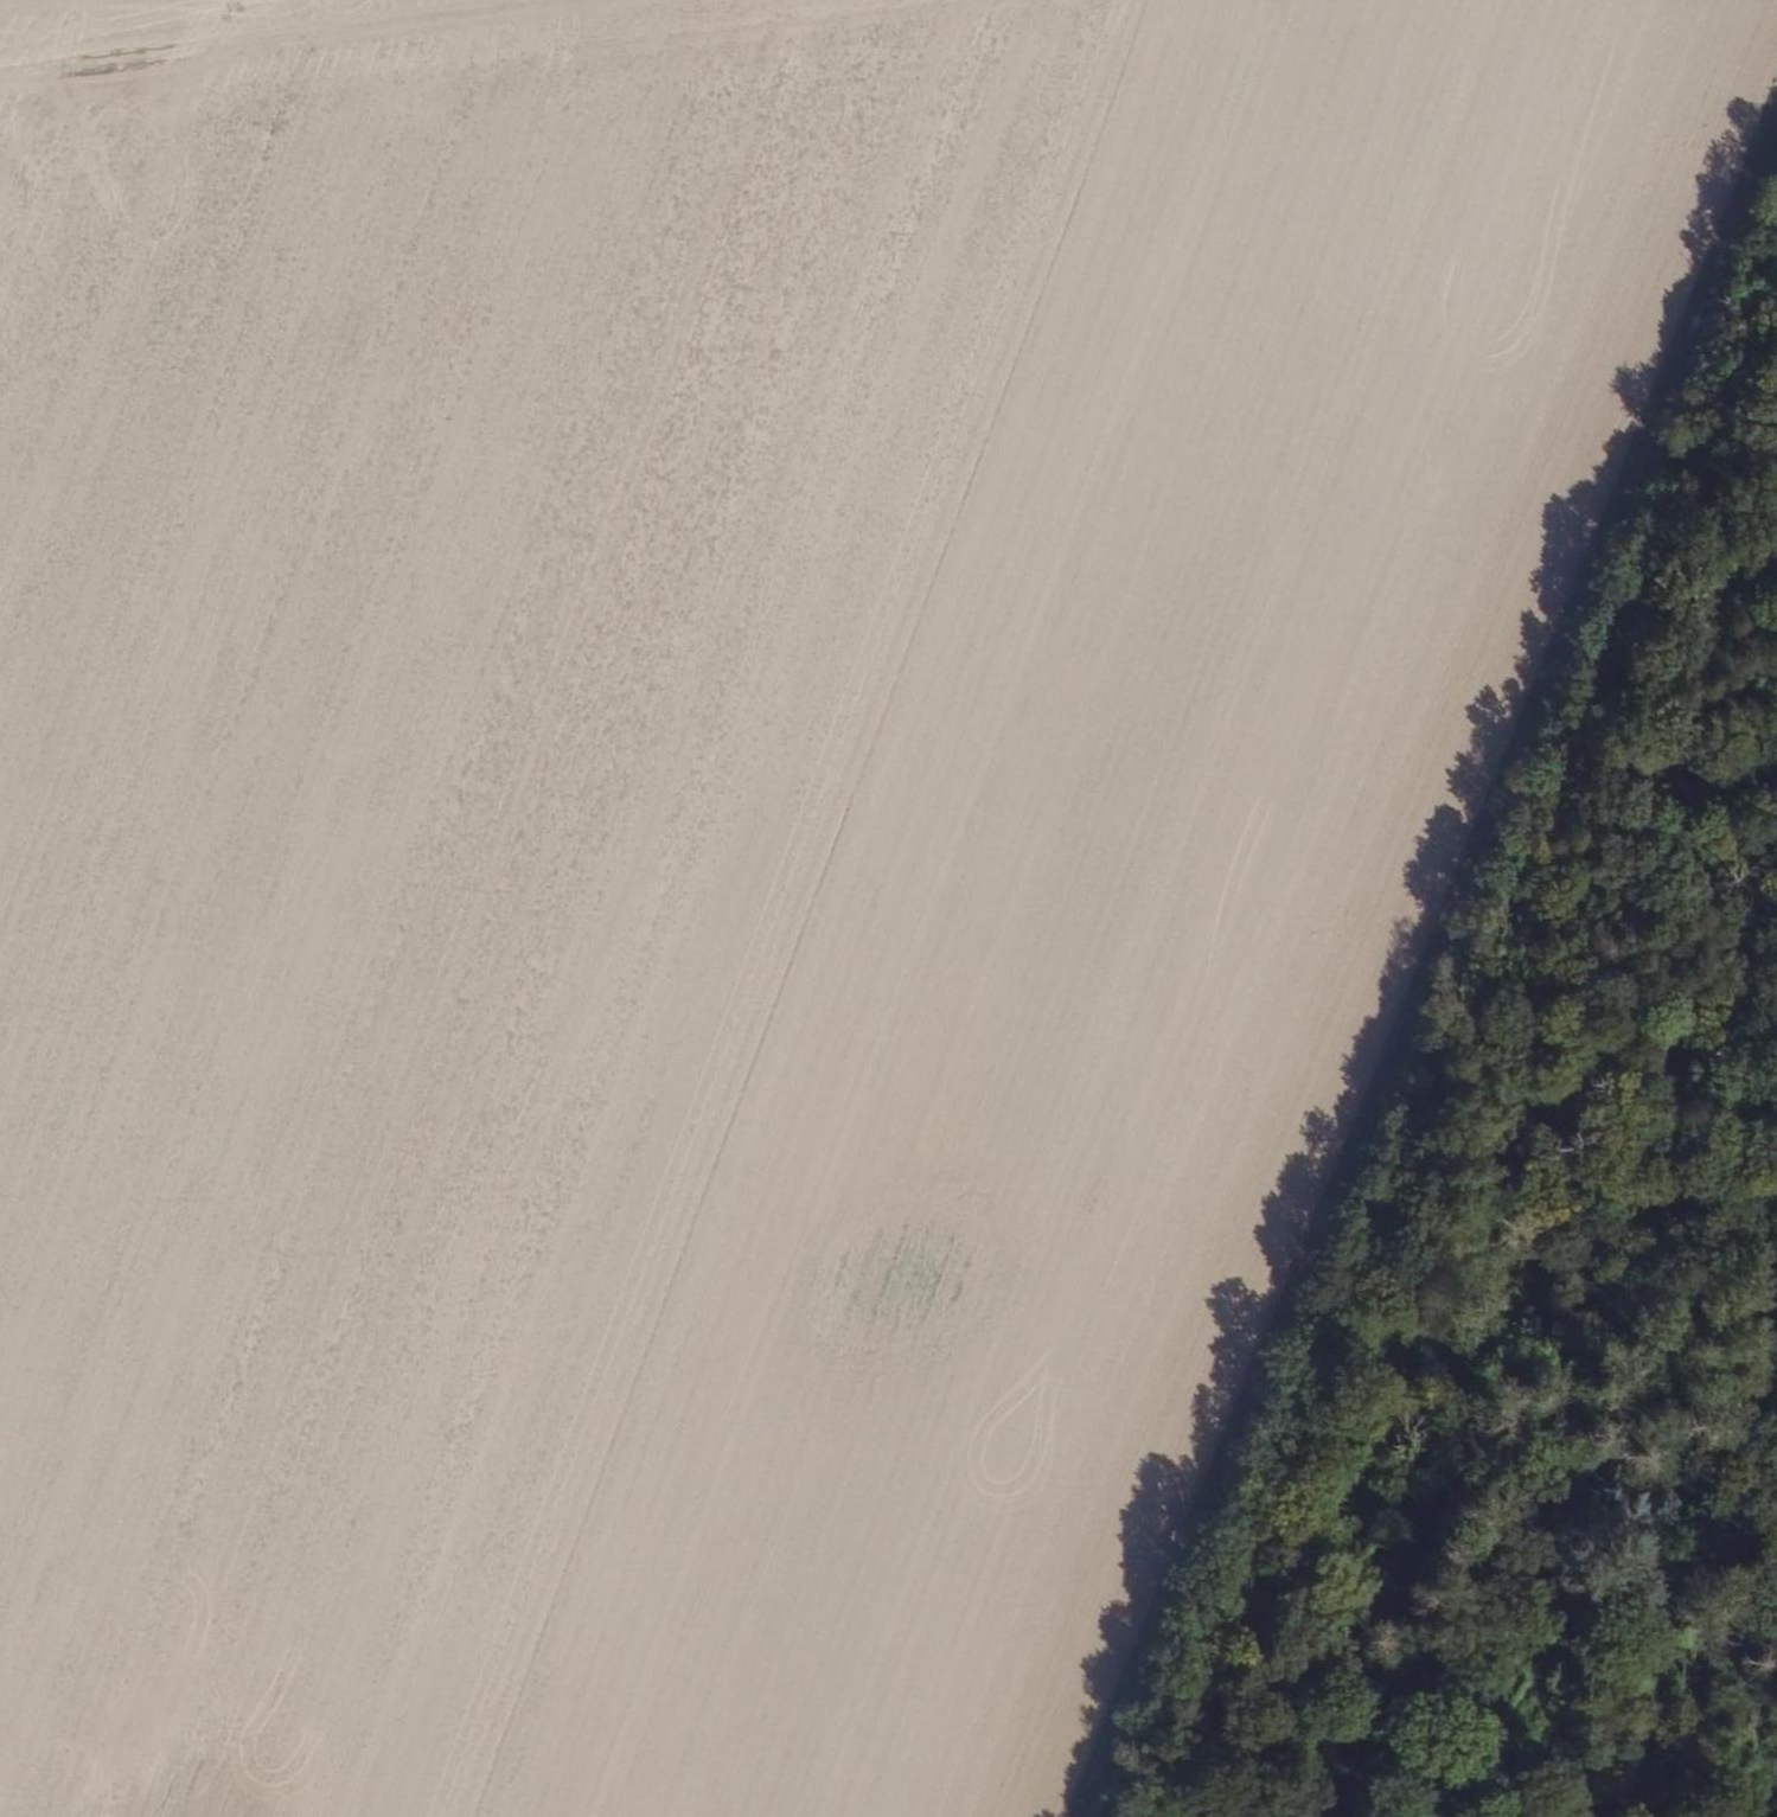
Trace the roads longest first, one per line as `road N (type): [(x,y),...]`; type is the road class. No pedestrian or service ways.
road 1 (track): [(1776,137),(1088,1750),(1074,1816)]

